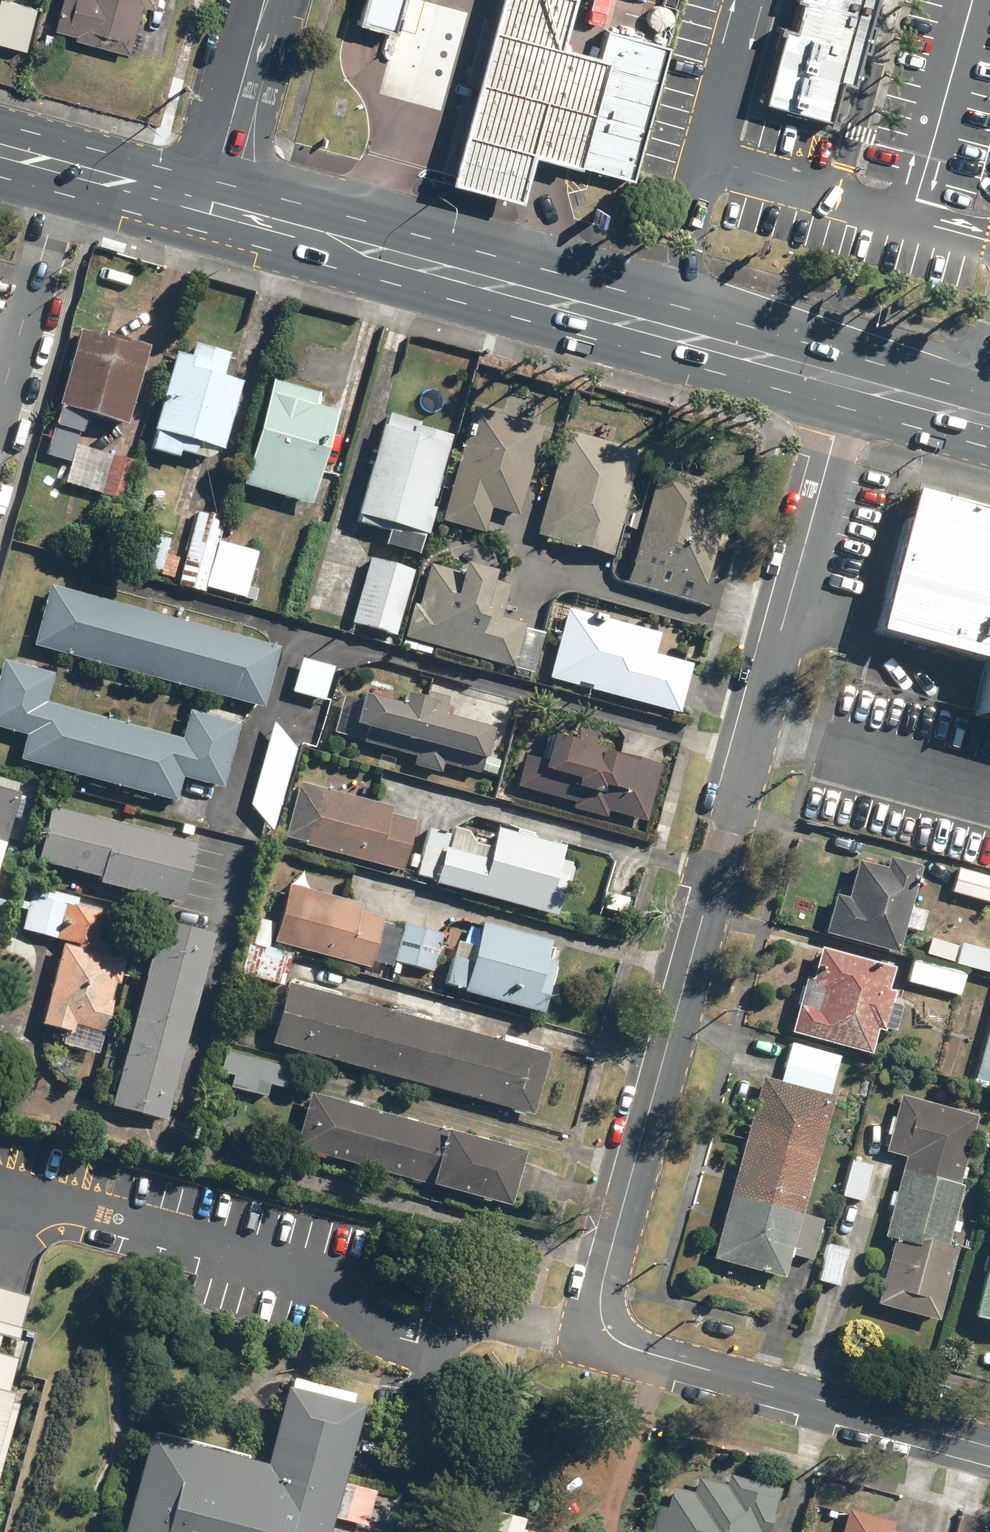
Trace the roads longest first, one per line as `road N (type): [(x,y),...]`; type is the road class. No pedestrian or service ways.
road 1 (residential): [(989,1445),(638,1350),(608,1332),(600,1304),(848,381)]
road 2 (primary): [(848,381),(209,202)]
road 3 (primary): [(209,202),(0,154)]
road 4 (residential): [(209,202),(263,0)]
road 5 (primary): [(989,417),(848,381)]

